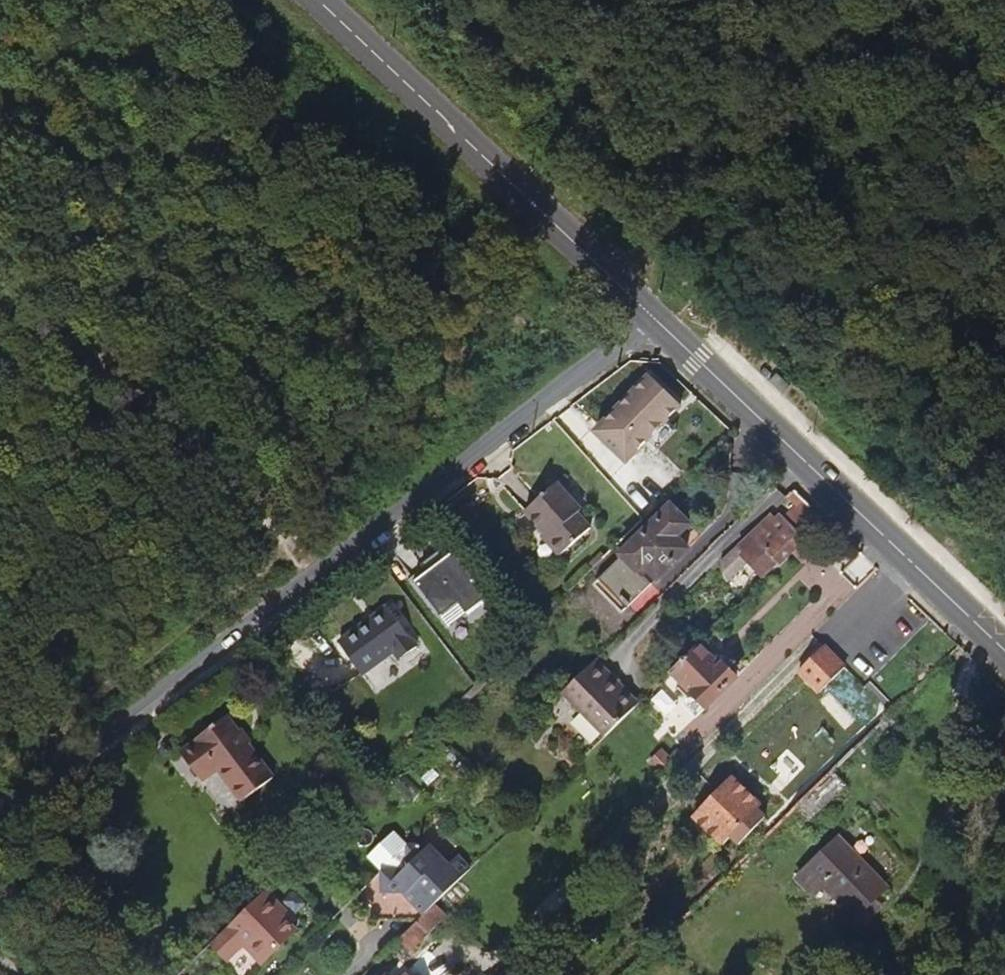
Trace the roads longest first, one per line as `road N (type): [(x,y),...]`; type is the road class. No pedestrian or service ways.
road 1 (unclassified): [(658,320),(0,833)]
road 2 (primary): [(1004,651),(658,320)]
road 3 (primary): [(658,320),(316,0)]
road 4 (track): [(0,250),(335,572)]
road 5 (track): [(658,320),(780,206),(1004,41)]

